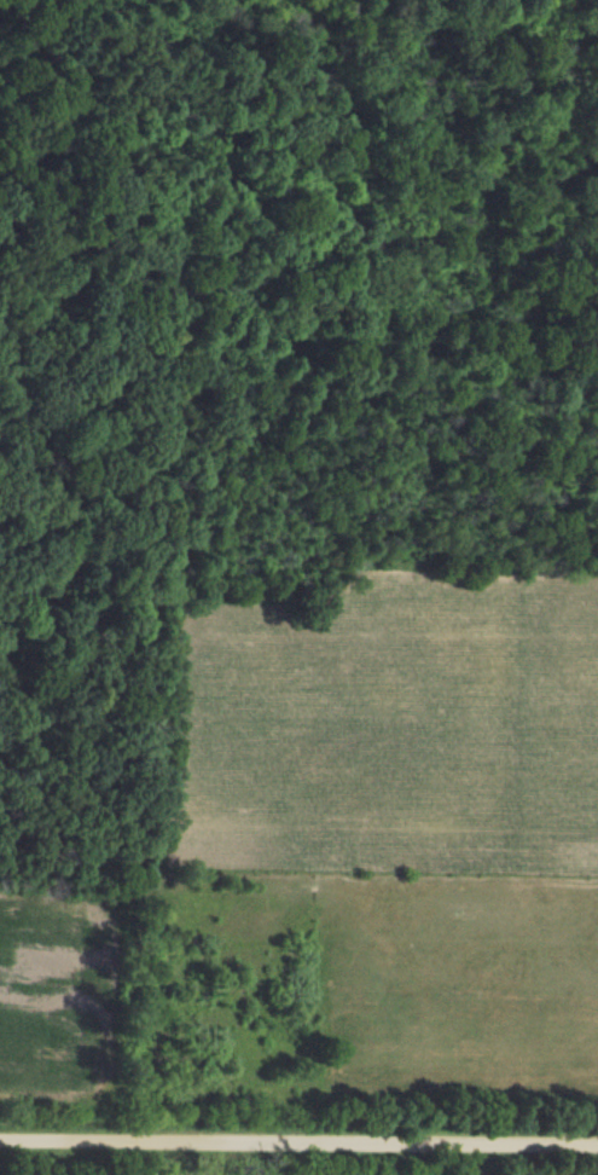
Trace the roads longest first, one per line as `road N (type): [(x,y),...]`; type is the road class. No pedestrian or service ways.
road 1 (residential): [(597,1139),(0,1138)]

